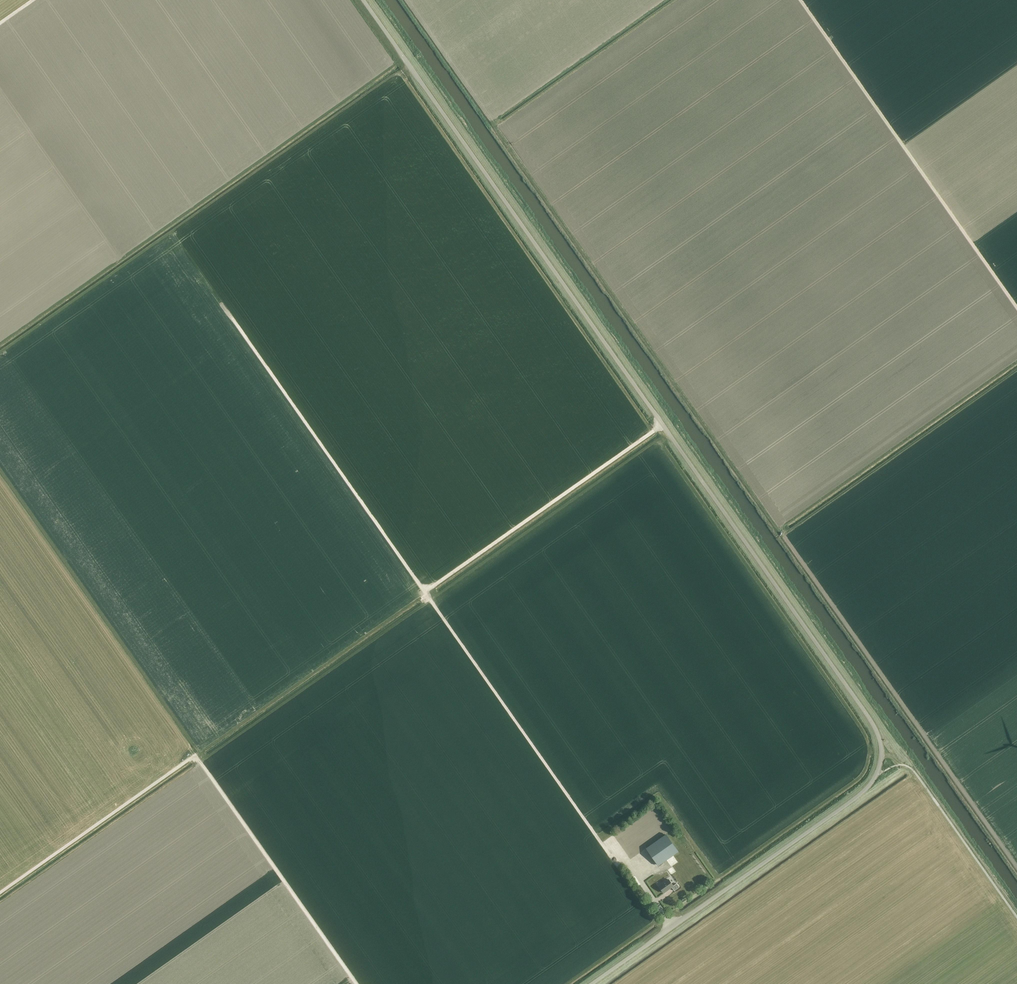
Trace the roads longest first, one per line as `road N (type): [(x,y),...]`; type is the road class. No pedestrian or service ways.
road 1 (unclassified): [(592,983),(867,789),(881,763),(881,742),(363,0)]
road 2 (track): [(603,844),(233,319)]
road 3 (track): [(355,983),(195,755),(0,892)]
road 4 (track): [(424,591),(663,425)]

